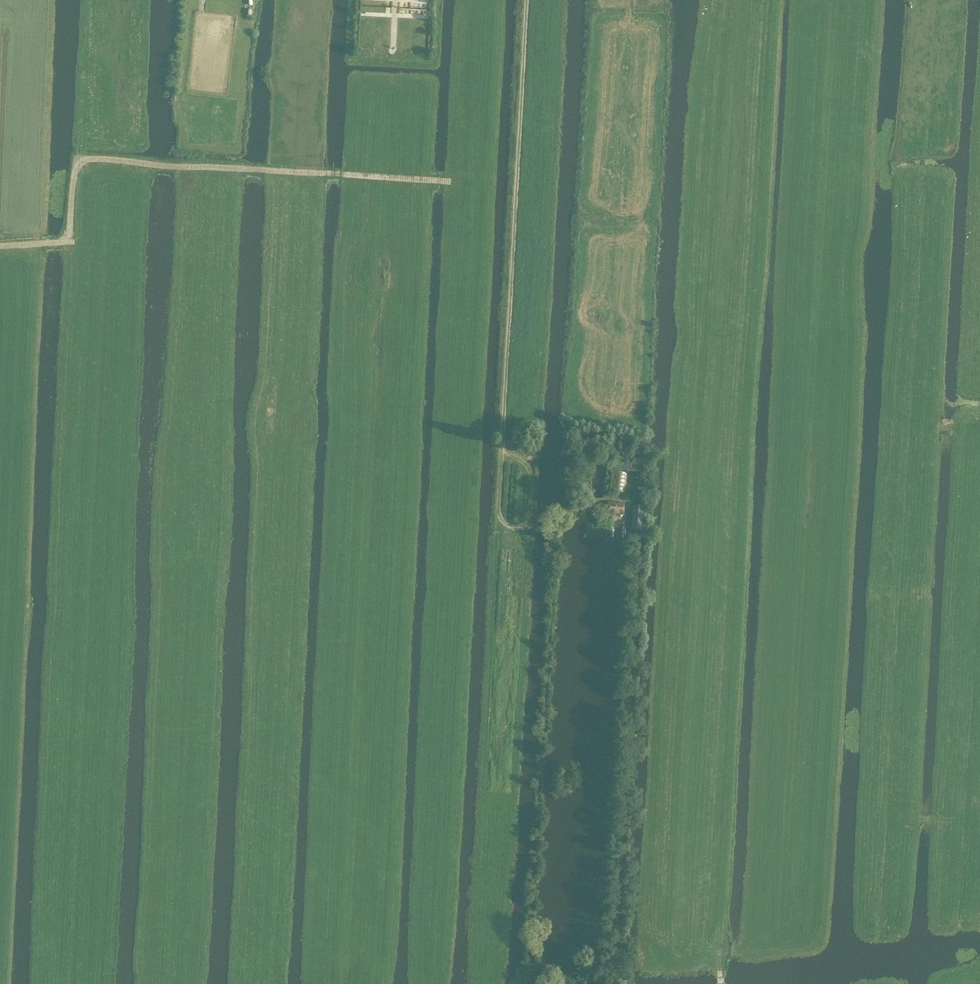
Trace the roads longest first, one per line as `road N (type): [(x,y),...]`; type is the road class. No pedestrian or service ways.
road 1 (track): [(449,180),(90,160),(74,172),(70,236),(0,245)]
road 2 (track): [(286,172),(296,0)]

